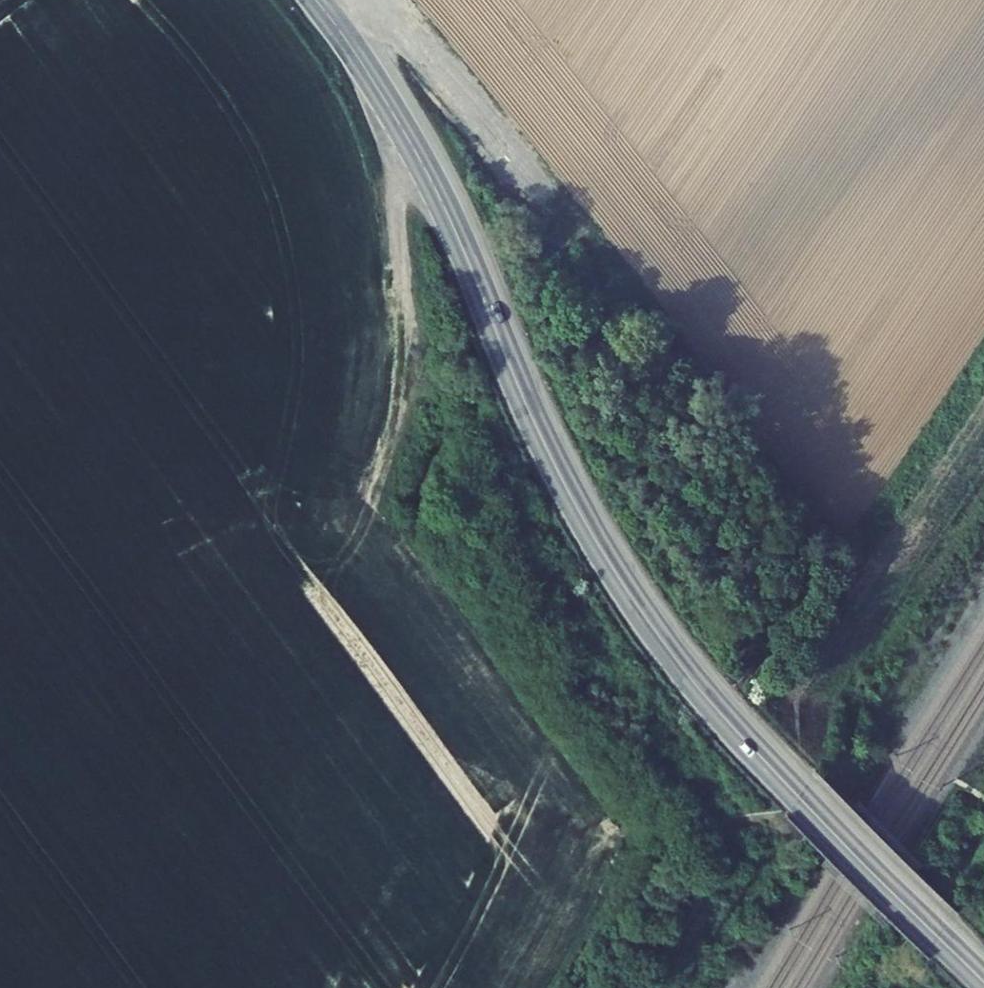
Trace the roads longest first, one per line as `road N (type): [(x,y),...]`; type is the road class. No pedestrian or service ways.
road 1 (tertiary): [(315,0),(418,154),(561,474),(640,607),(735,727),(983,980)]

